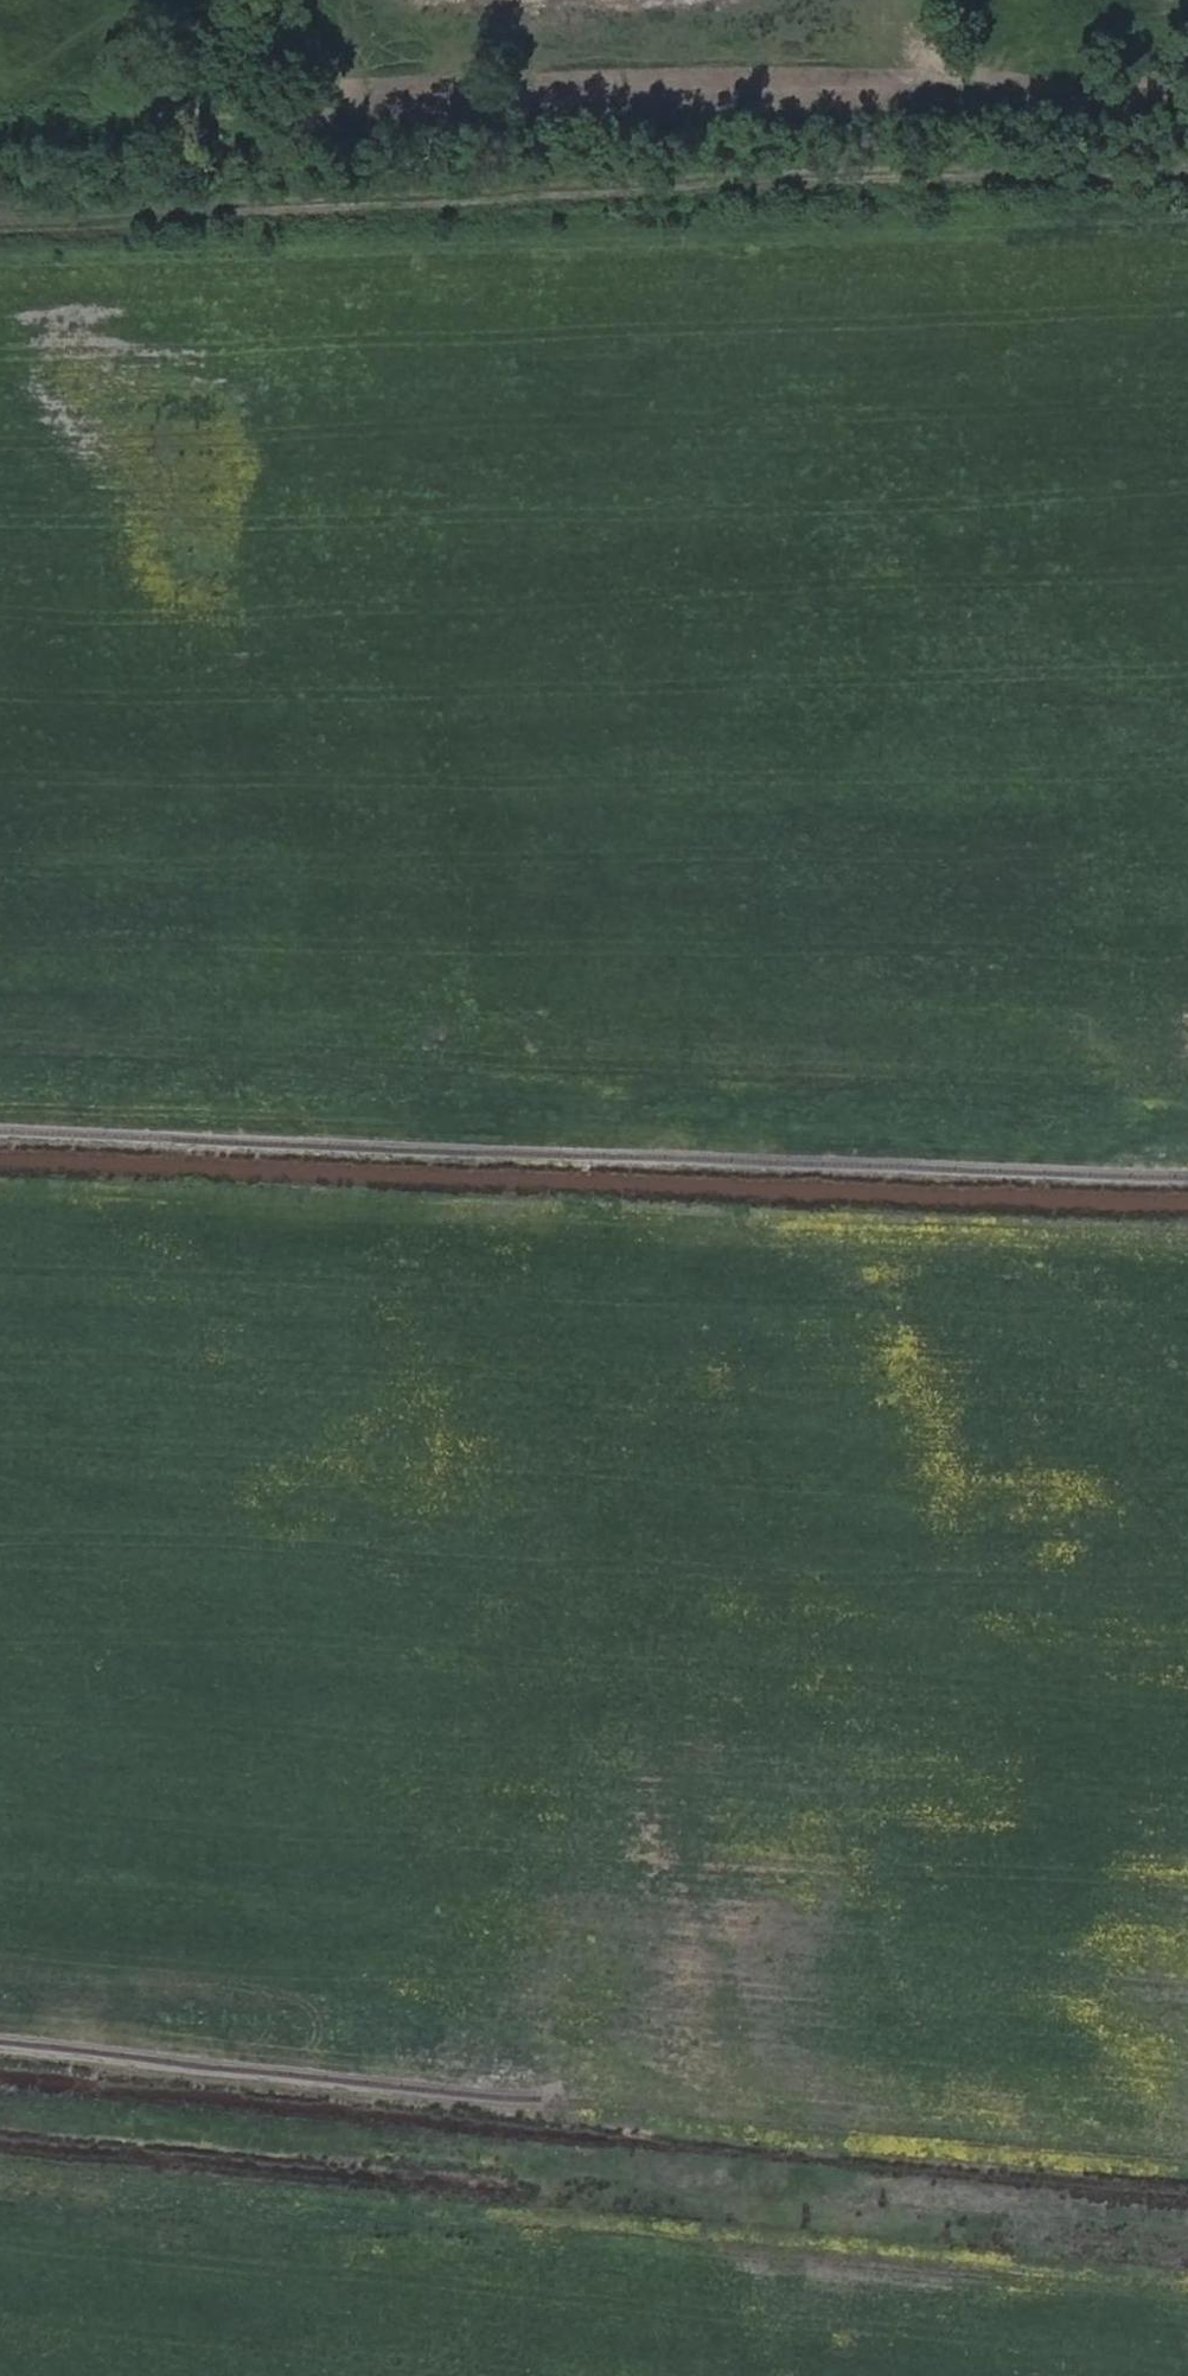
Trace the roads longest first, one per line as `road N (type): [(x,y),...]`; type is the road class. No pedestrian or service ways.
road 1 (track): [(0,2105),(1187,2215)]
road 2 (track): [(1187,166),(0,211)]

